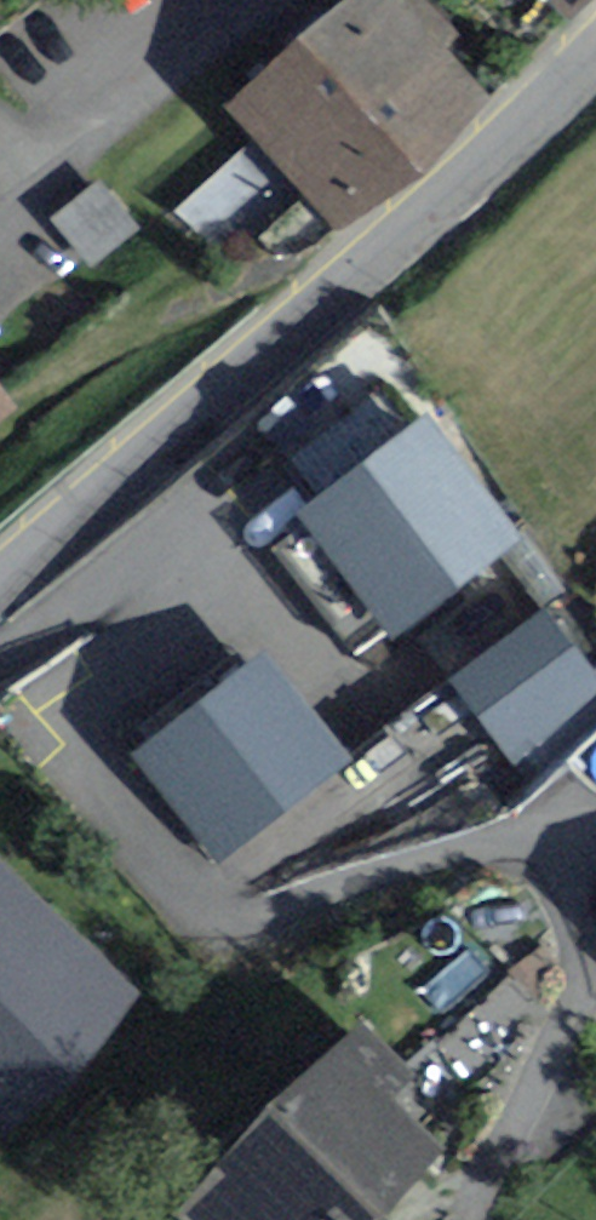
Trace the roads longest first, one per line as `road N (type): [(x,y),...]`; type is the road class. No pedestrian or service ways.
road 1 (residential): [(0,651),(69,599),(98,590),(136,595),(149,614),(106,701),(96,773),(148,864),(202,918),(235,930),(275,925),(394,872),(511,851),(551,888),(574,933),(578,982),(539,1090),(470,1219)]
road 2 (tertiary): [(0,584),(365,276),(595,61)]
road 3 (residential): [(280,0),(0,233)]

